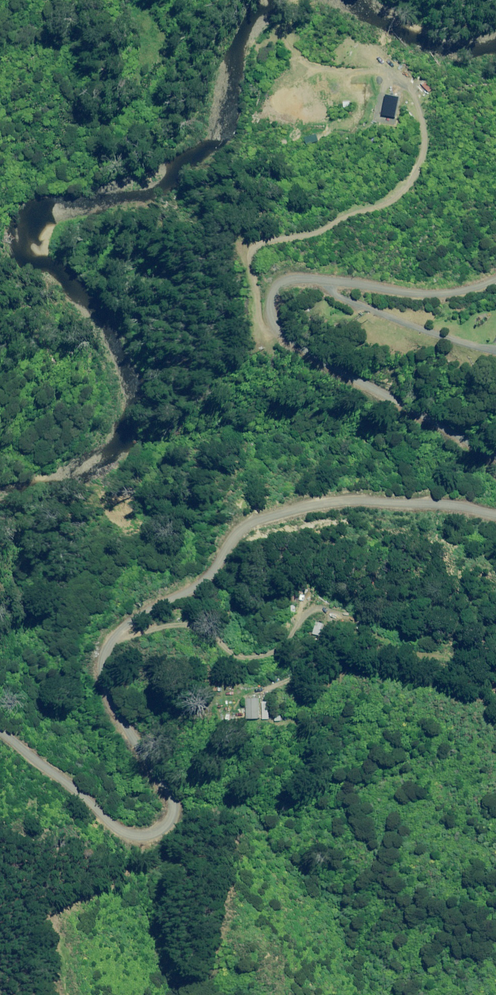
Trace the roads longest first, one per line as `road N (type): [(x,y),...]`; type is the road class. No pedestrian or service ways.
road 1 (unclassified): [(495,503),(342,498),(282,512),(250,524),(203,582),(112,638),(106,669),(118,704),(179,800),(159,834),(129,831),(0,731)]
road 2 (unclassified): [(495,277),(430,294),(291,277),(270,306),(280,332),(337,372),(495,445)]
road 3 (track): [(495,735),(481,713),(404,656),(352,636),(112,638)]

